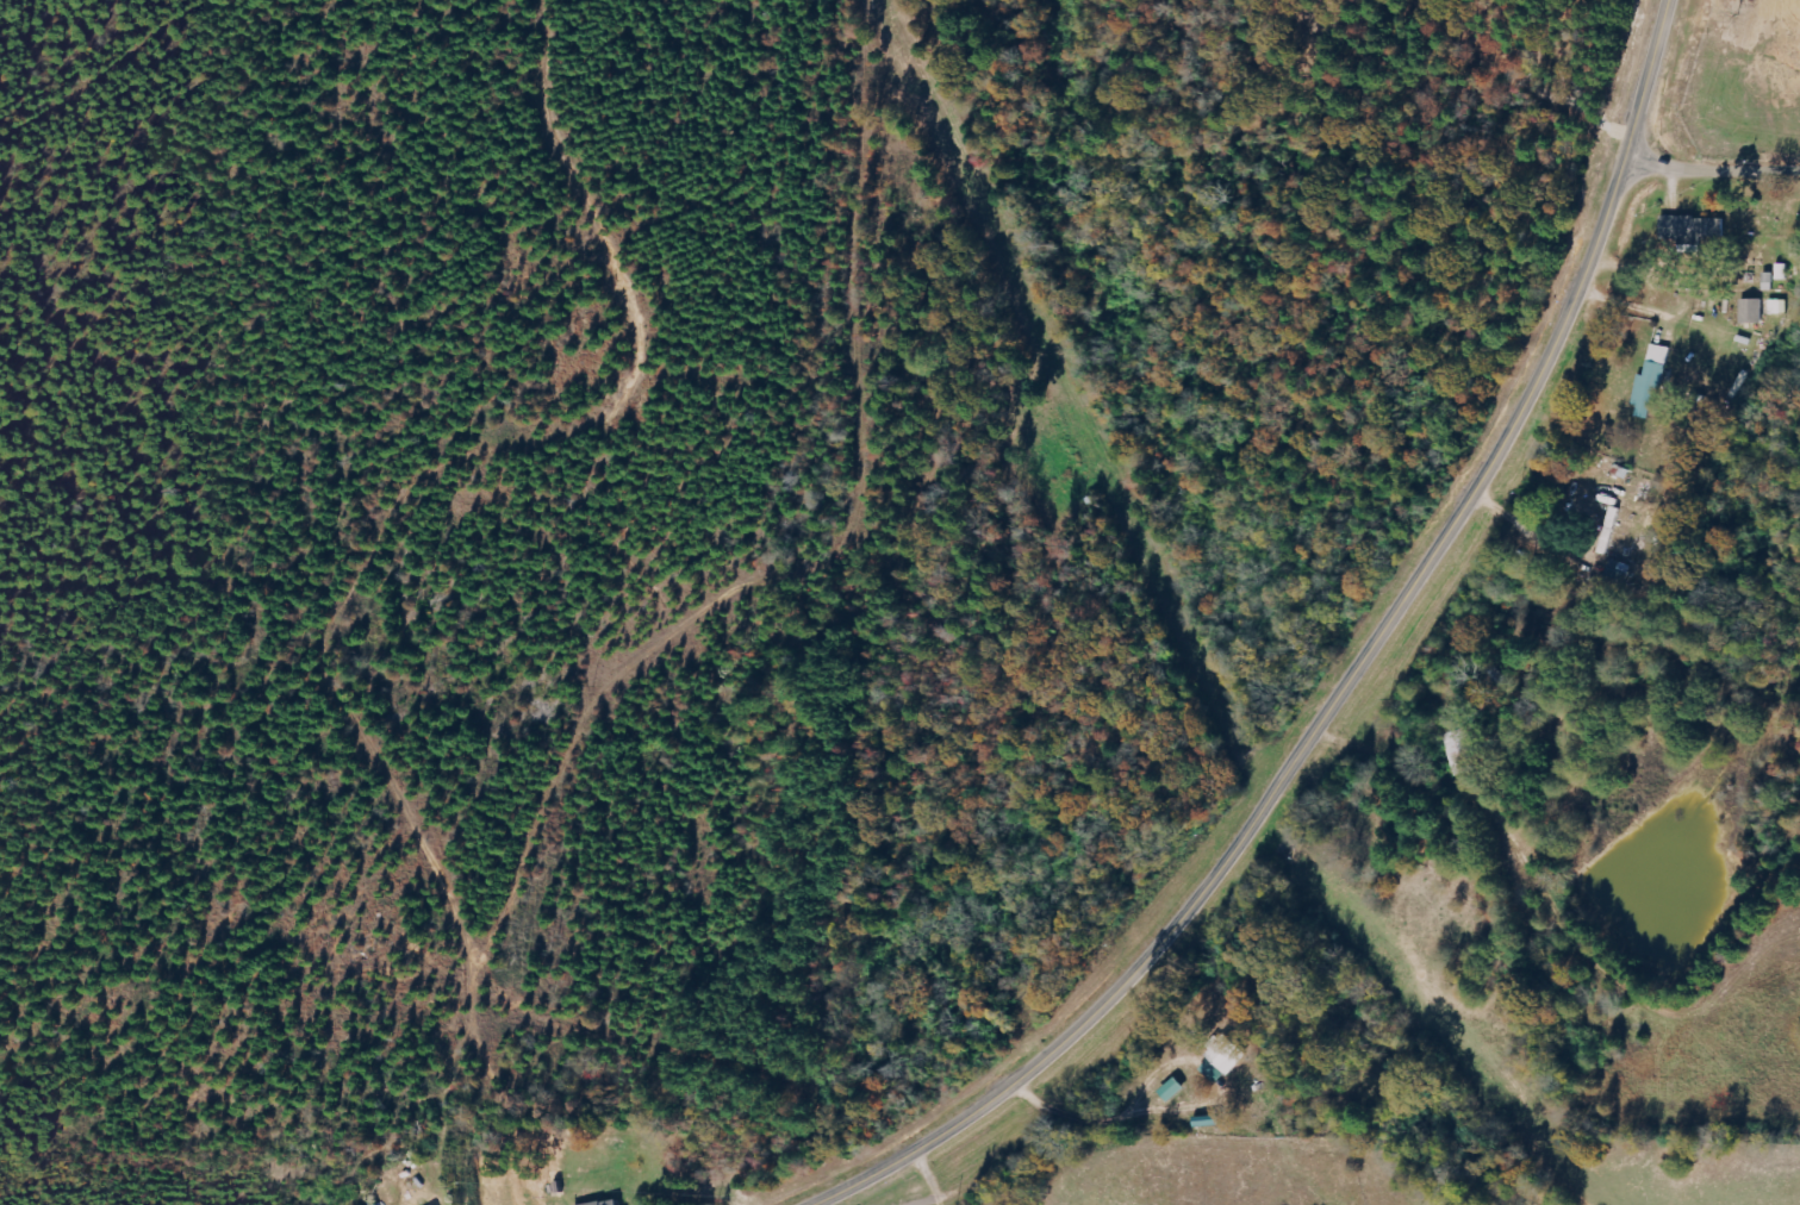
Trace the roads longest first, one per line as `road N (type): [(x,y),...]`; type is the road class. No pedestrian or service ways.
road 1 (tertiary): [(822,1204),(907,1161),(1069,1042),(1282,780),(1543,385),(1602,237),(1668,0)]
road 2 (residential): [(1799,175),(1625,166)]

